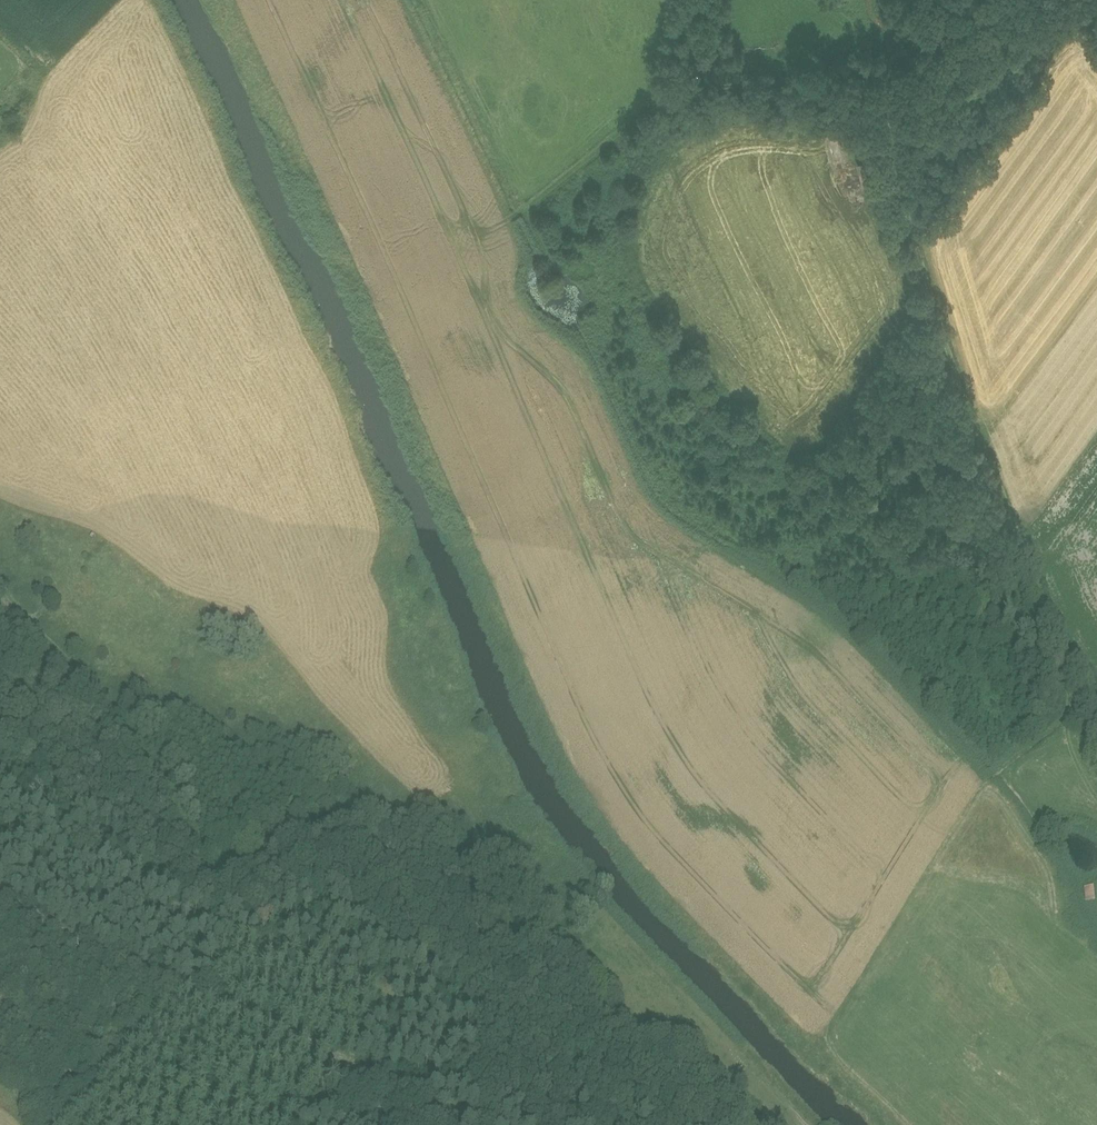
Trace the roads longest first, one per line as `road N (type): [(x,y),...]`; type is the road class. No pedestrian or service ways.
road 1 (track): [(497,1124),(48,919),(0,885)]

